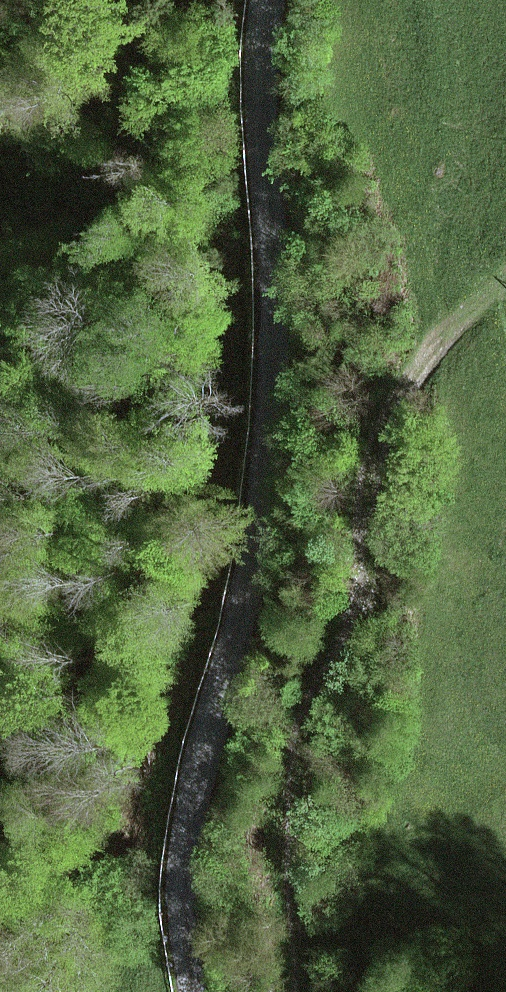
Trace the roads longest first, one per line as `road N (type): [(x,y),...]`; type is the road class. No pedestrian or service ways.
road 1 (unclassified): [(196,991),(182,927),(185,780),(249,511),(260,330),(263,0)]
road 2 (track): [(505,291),(450,324),(426,356),(367,475),(366,594),(305,752),(298,890),(320,991)]

